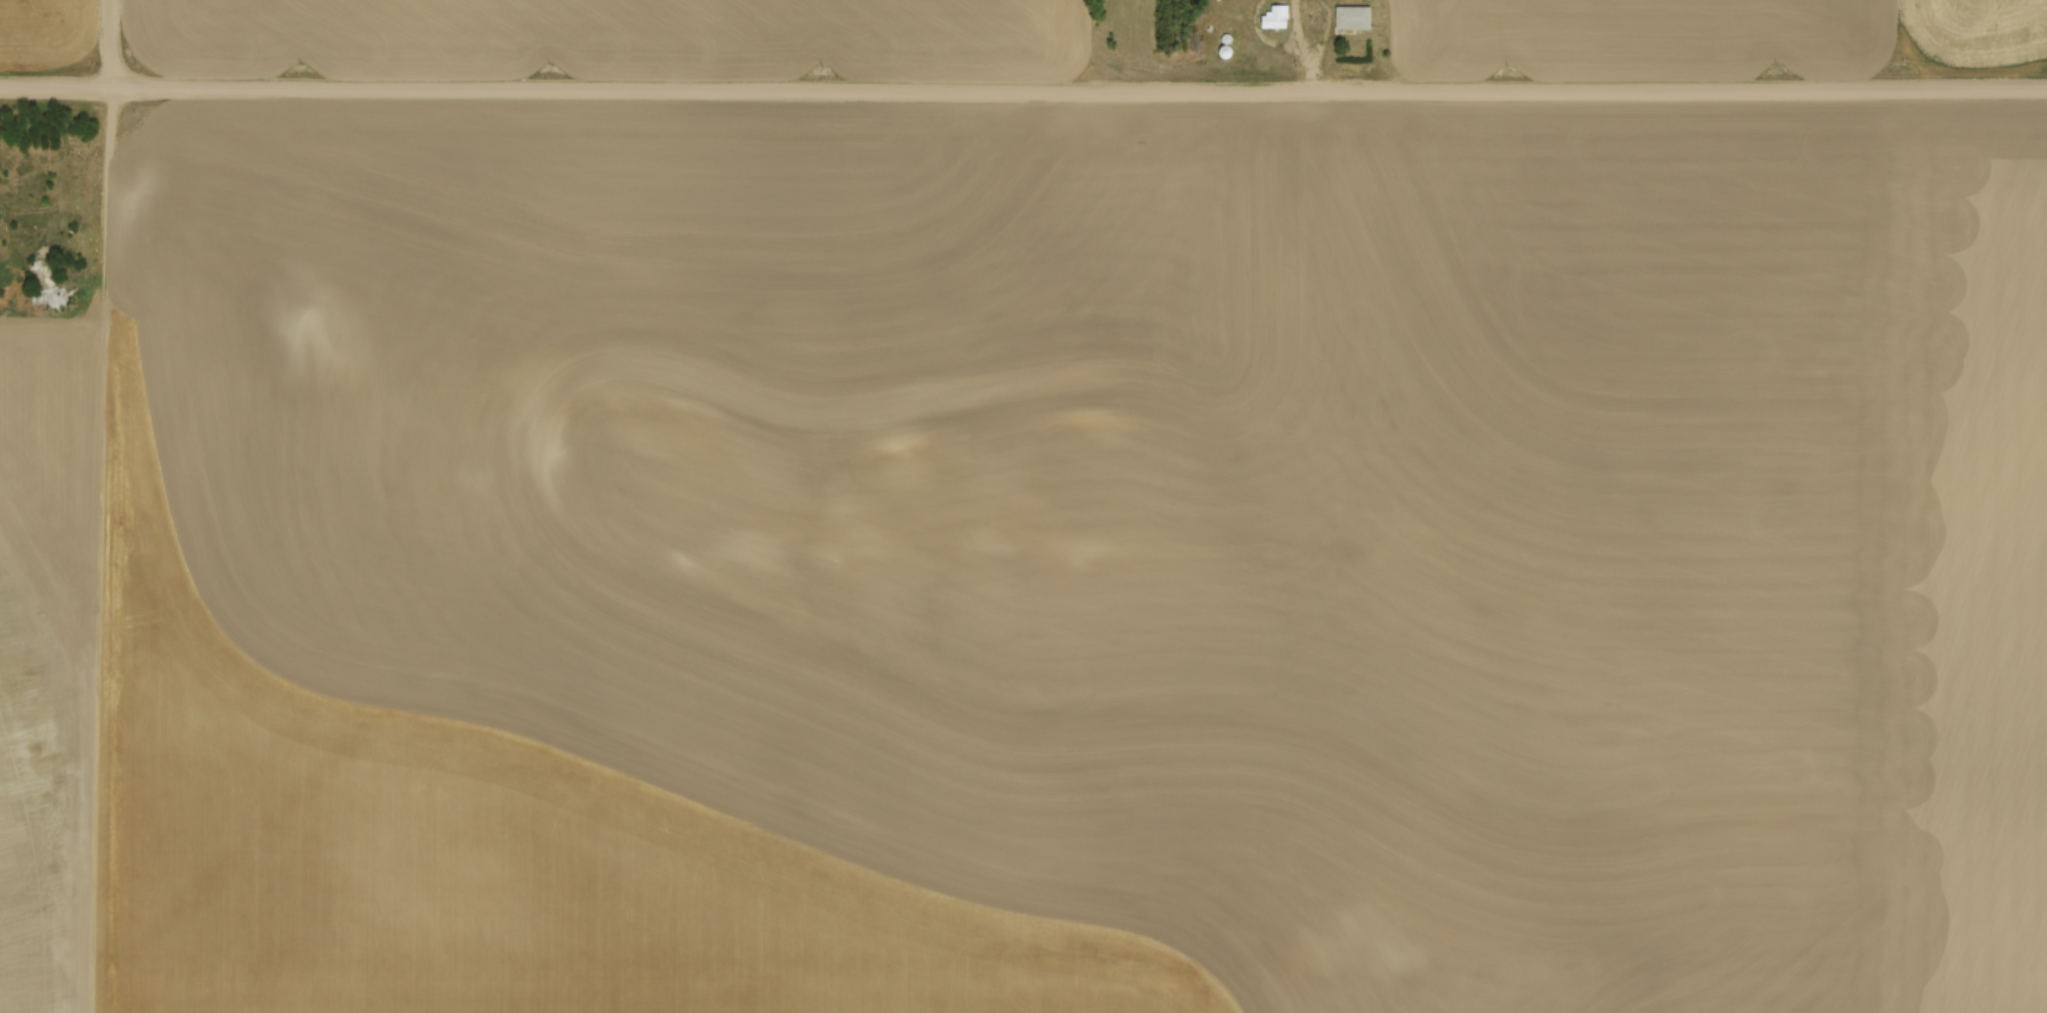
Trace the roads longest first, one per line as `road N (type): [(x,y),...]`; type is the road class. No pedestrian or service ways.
road 1 (tertiary): [(2046,90),(0,86)]

